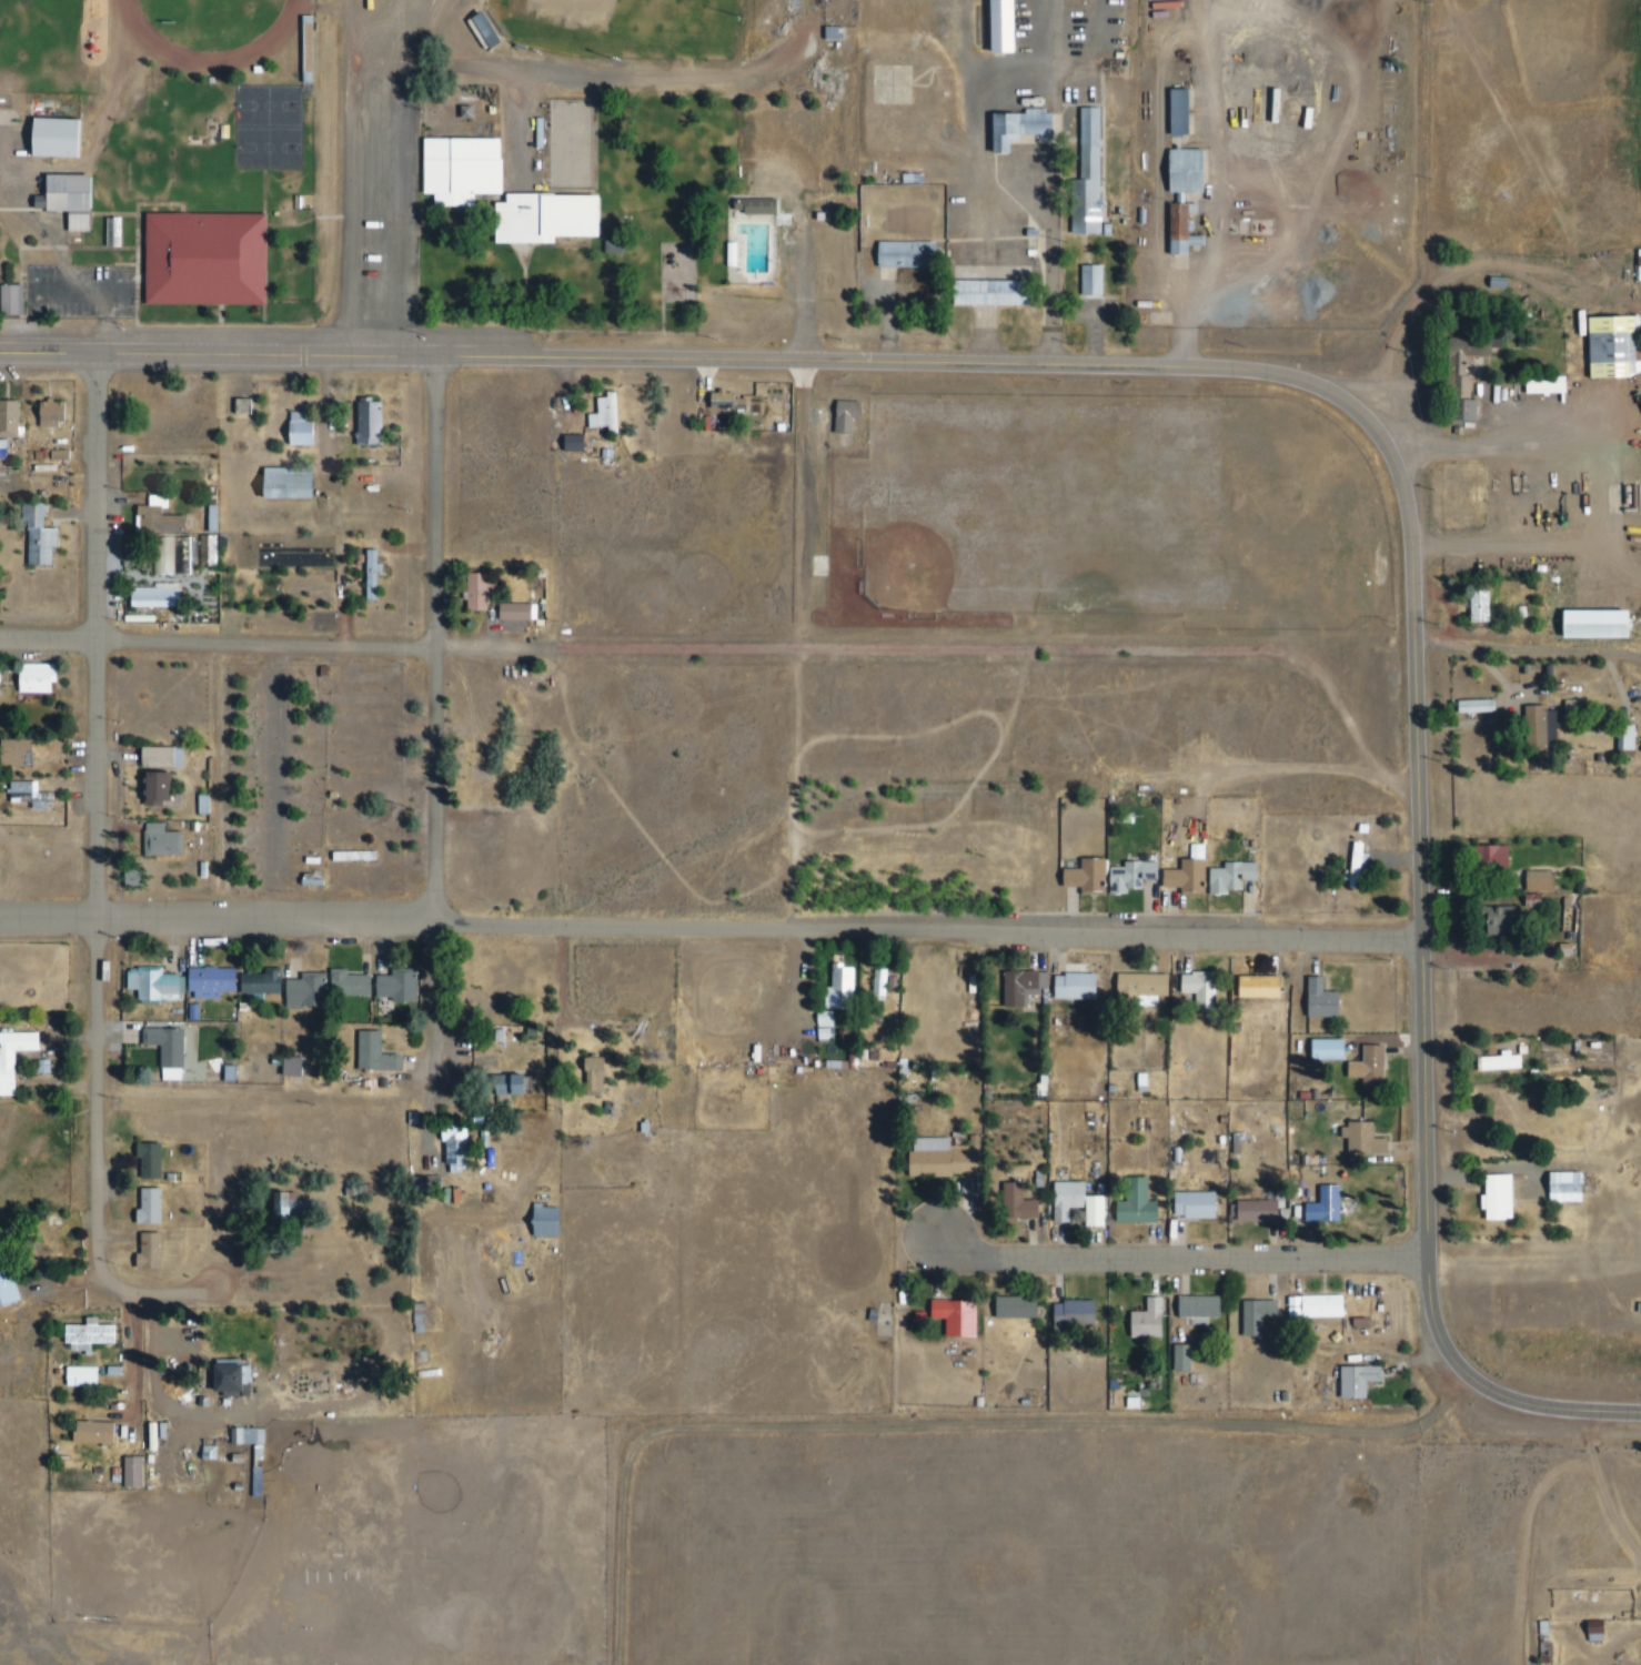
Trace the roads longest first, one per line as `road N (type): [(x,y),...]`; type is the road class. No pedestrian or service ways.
road 1 (residential): [(1429,939),(0,920)]
road 2 (residential): [(1359,410),(1308,380),(1155,364),(0,351)]
road 3 (residential): [(1640,1416),(1508,1406),(1469,1385),(1438,1338),(1413,571),(1398,468),(1359,410)]
road 4 (residential): [(149,1411),(148,1309),(112,1270),(109,1222),(105,351)]
road 5 (residential): [(1423,798),(1391,779),(1328,669),(1305,652),(449,644)]
road 6 (track): [(803,929),(817,360)]
road 7 (track): [(1411,545),(1620,543),(1619,458),(1607,441),(1580,433),(1456,451),(1378,427)]
road 8 (residential): [(1431,1261),(980,1257),(946,1243)]
road 9 (track): [(383,42),(411,19),(439,12),(460,18),(491,61),(522,71),(694,84),(779,68),(816,37)]
road 10 (residential): [(449,644),(0,635)]
road 11 (residential): [(446,1067),(449,644)]
road 12 (residential): [(381,355),(383,26)]
road 13 (track): [(583,1018),(568,1035),(564,1164),(519,1225),(489,1310)]
road 14 (track): [(1441,289),(1441,0)]
road 15 (residential): [(449,644),(451,356)]
road 16 (residential): [(231,639),(234,922)]
road 17 (residential): [(283,642),(284,922)]
road 18 (track): [(1640,653),(1417,644)]
road 19 (track): [(1397,382),(1410,330),(1439,290),(1488,273)]
road 20 (track): [(1600,1417),(1593,1463),(1640,1556)]
road 21 (track): [(1523,692),(1611,679),(1618,648)]

